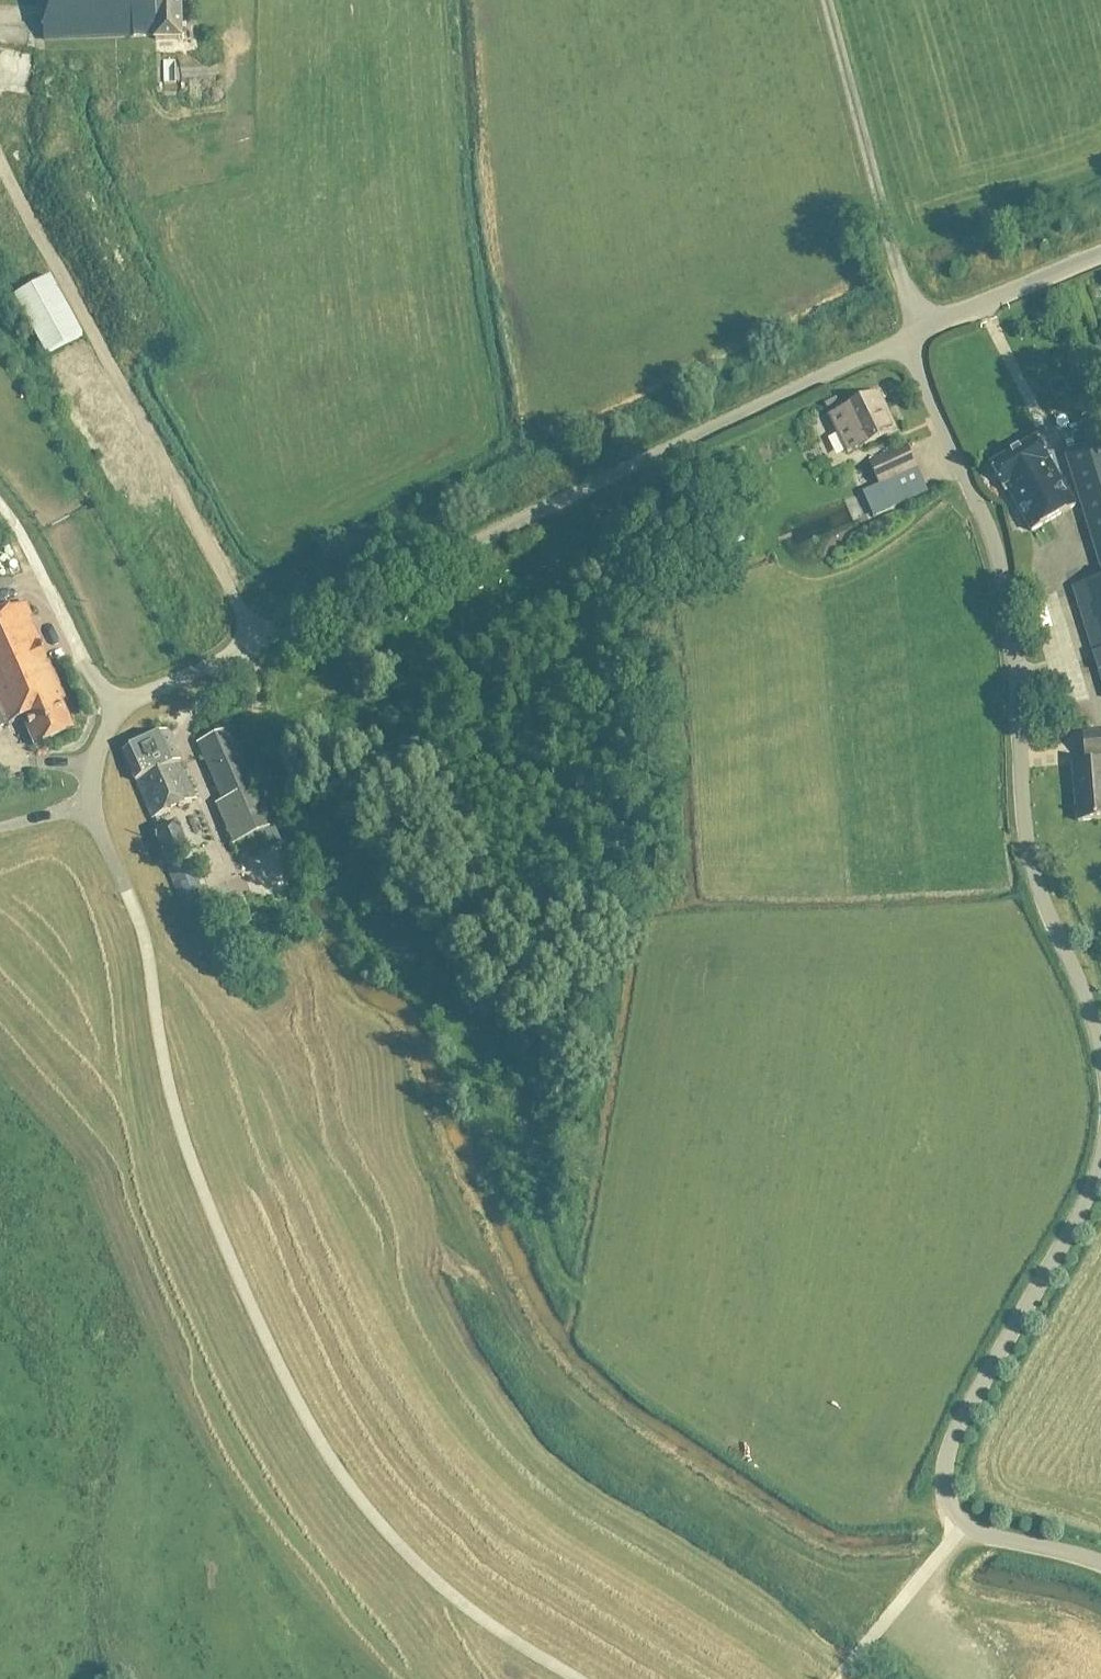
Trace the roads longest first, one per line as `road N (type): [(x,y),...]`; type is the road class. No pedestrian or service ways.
road 1 (unclassified): [(123,883),(92,803),(91,774),(100,741),(123,704),(904,336)]
road 2 (unclassified): [(1100,1055),(1082,984),(1032,868),(995,550),(904,336)]
road 3 (unclassified): [(962,1521),(943,1487),(950,1447),(1100,1158)]
road 4 (unclassified): [(904,336),(1100,254)]
road 5 (unclassified): [(1100,1562),(962,1521)]

